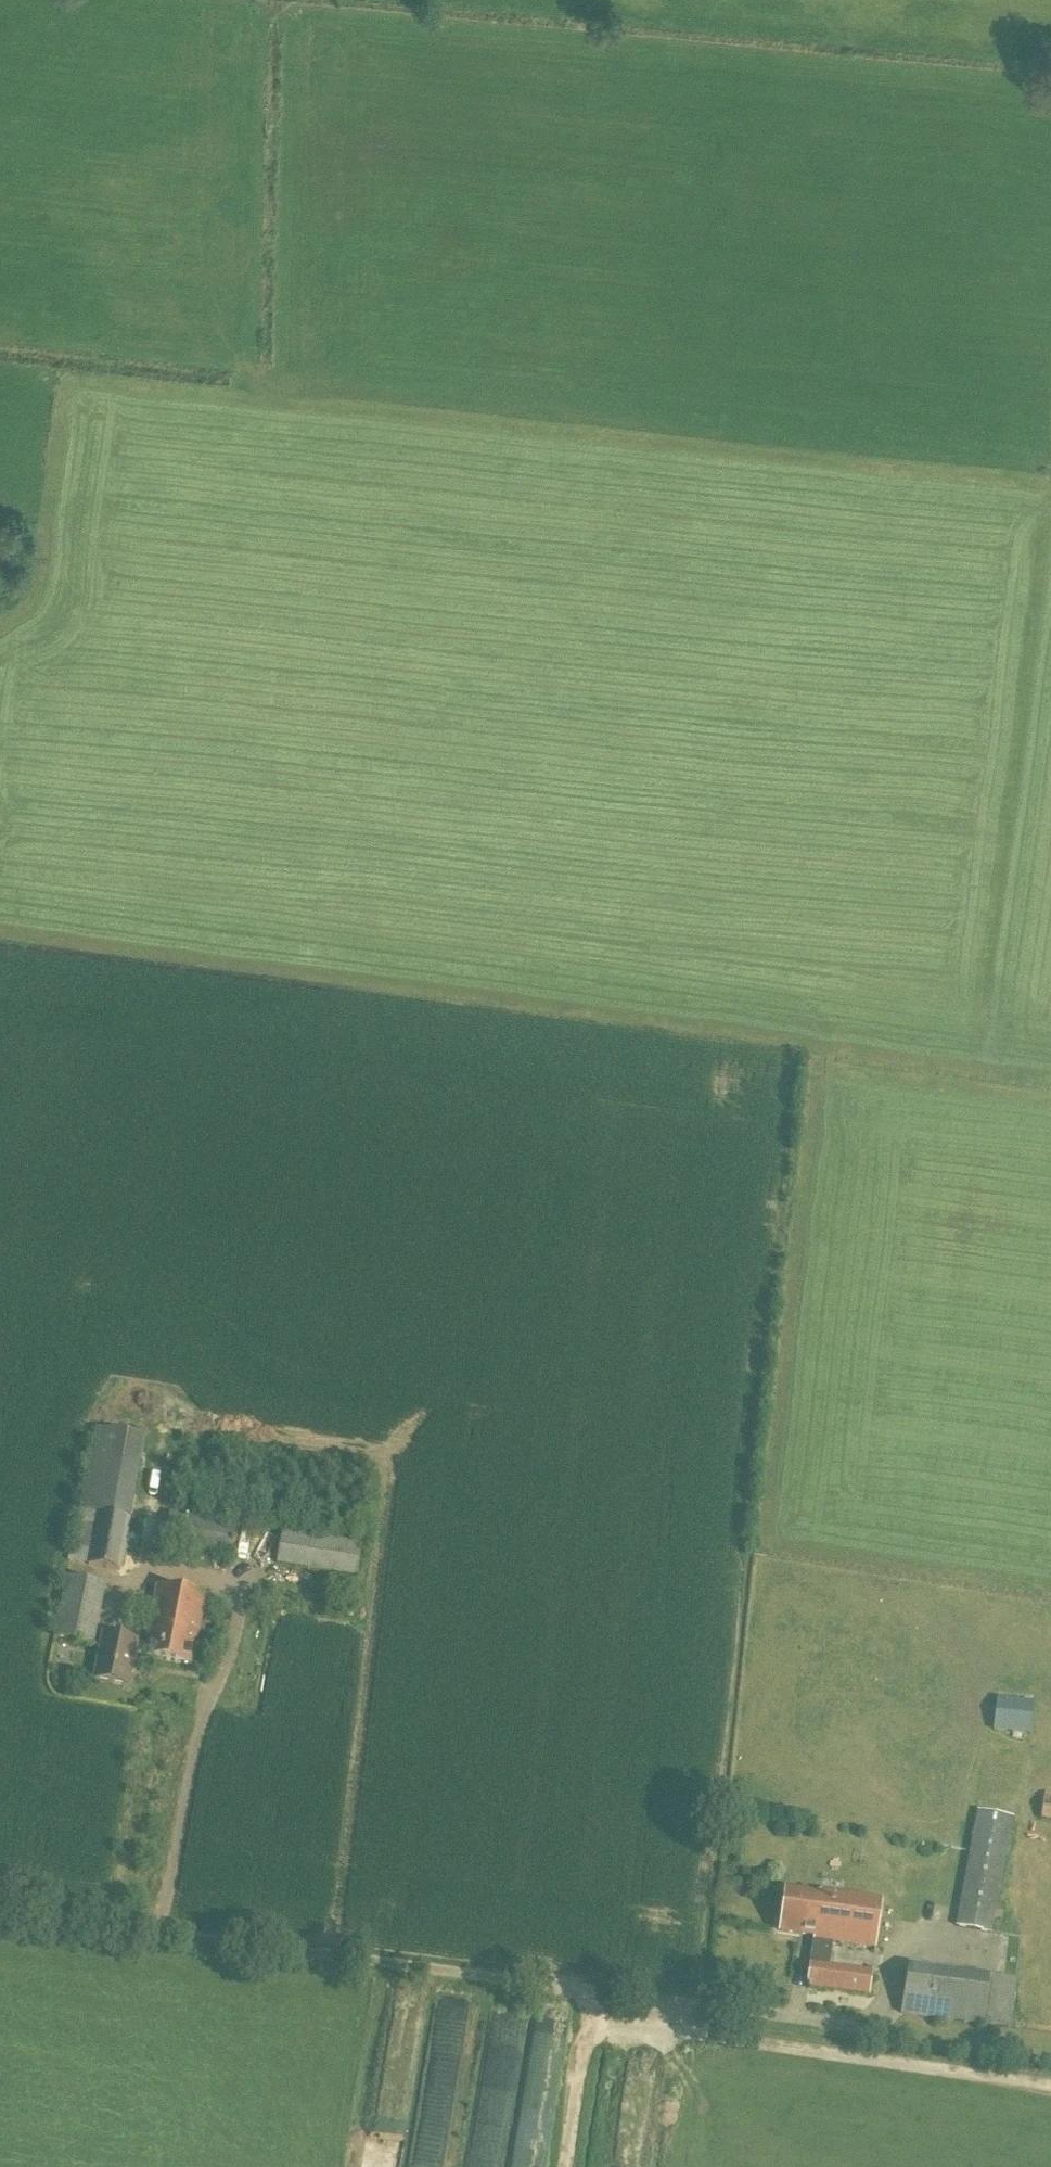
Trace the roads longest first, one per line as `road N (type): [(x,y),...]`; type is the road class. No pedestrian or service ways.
road 1 (unclassified): [(706,2005),(0,1913)]

